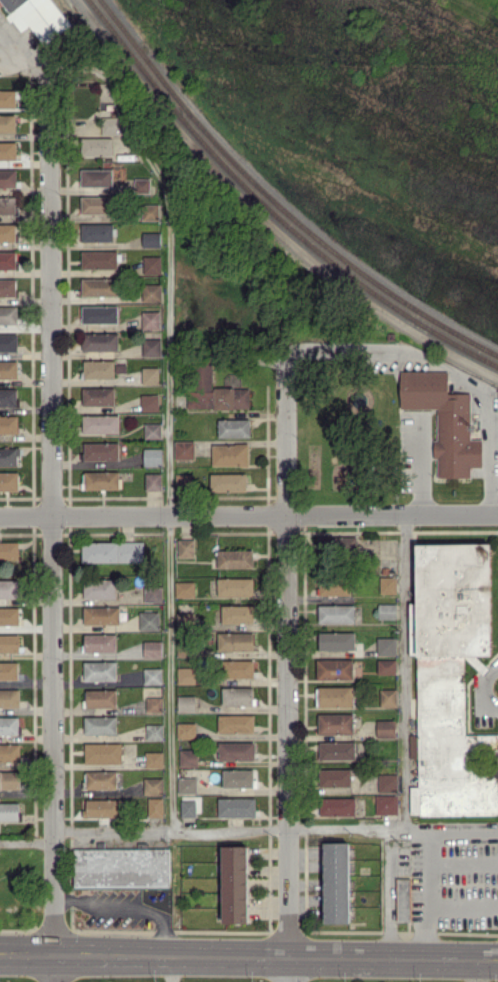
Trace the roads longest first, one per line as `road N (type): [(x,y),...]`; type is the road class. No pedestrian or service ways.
road 1 (residential): [(49,65),(55,954)]
road 2 (residential): [(290,955),(284,351)]
road 3 (tertiary): [(497,956),(0,954)]
road 4 (residential): [(0,515),(497,514)]

